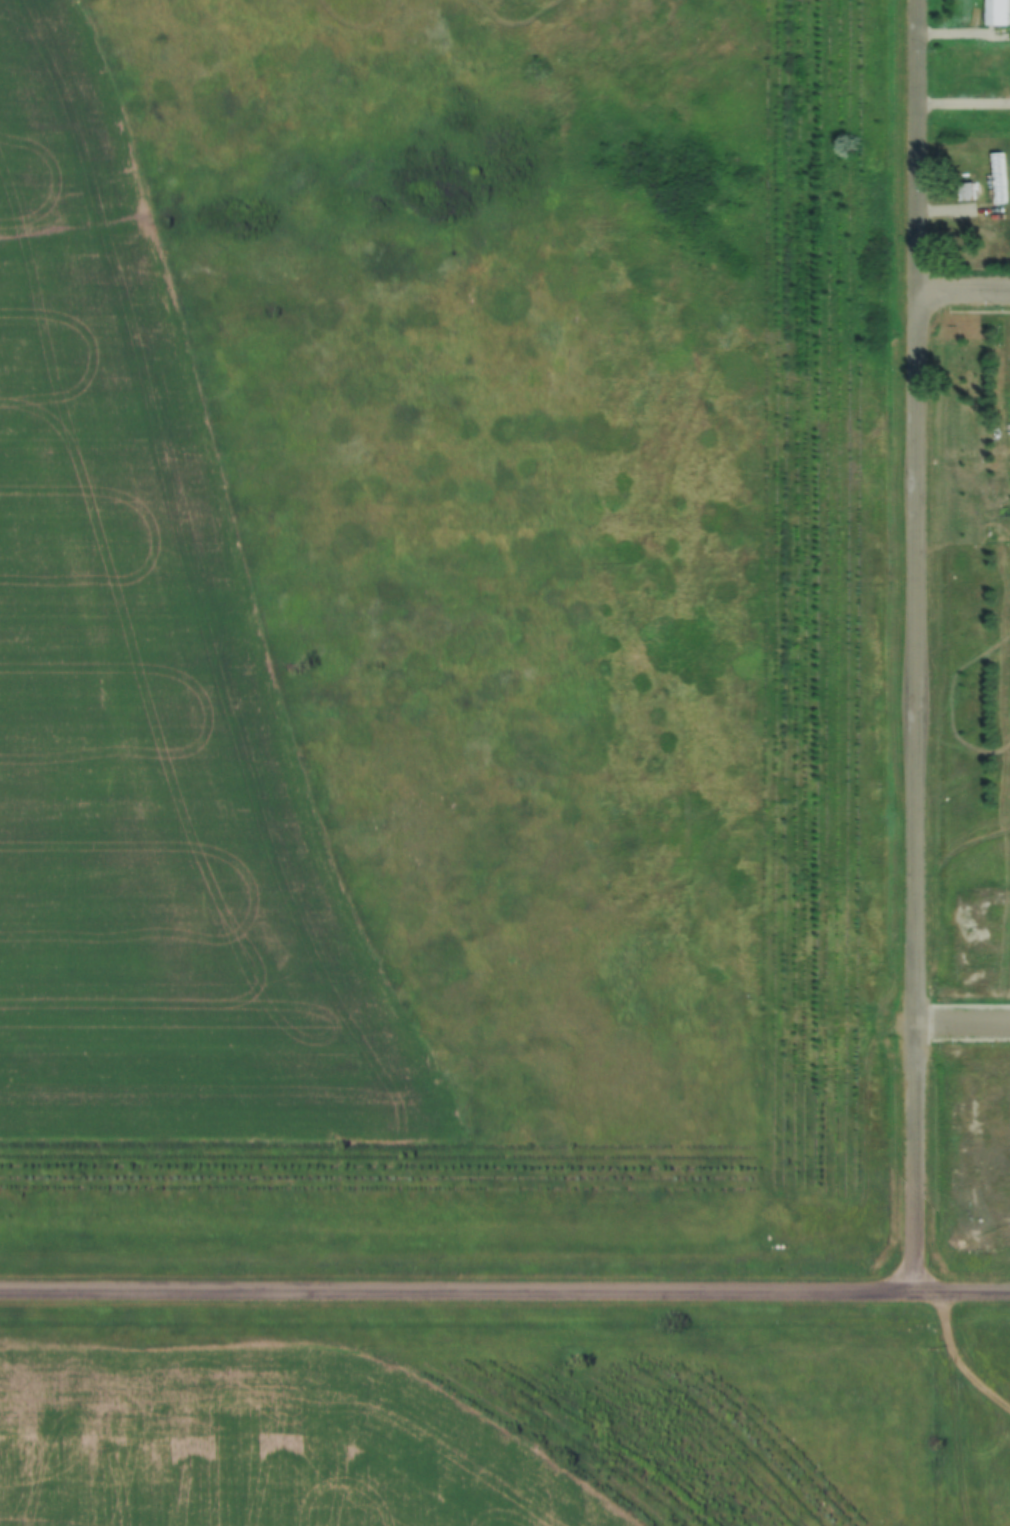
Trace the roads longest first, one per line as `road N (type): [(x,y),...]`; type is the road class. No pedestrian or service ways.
road 1 (residential): [(918,0),(912,1293)]
road 2 (residential): [(1009,1293),(0,1290)]

